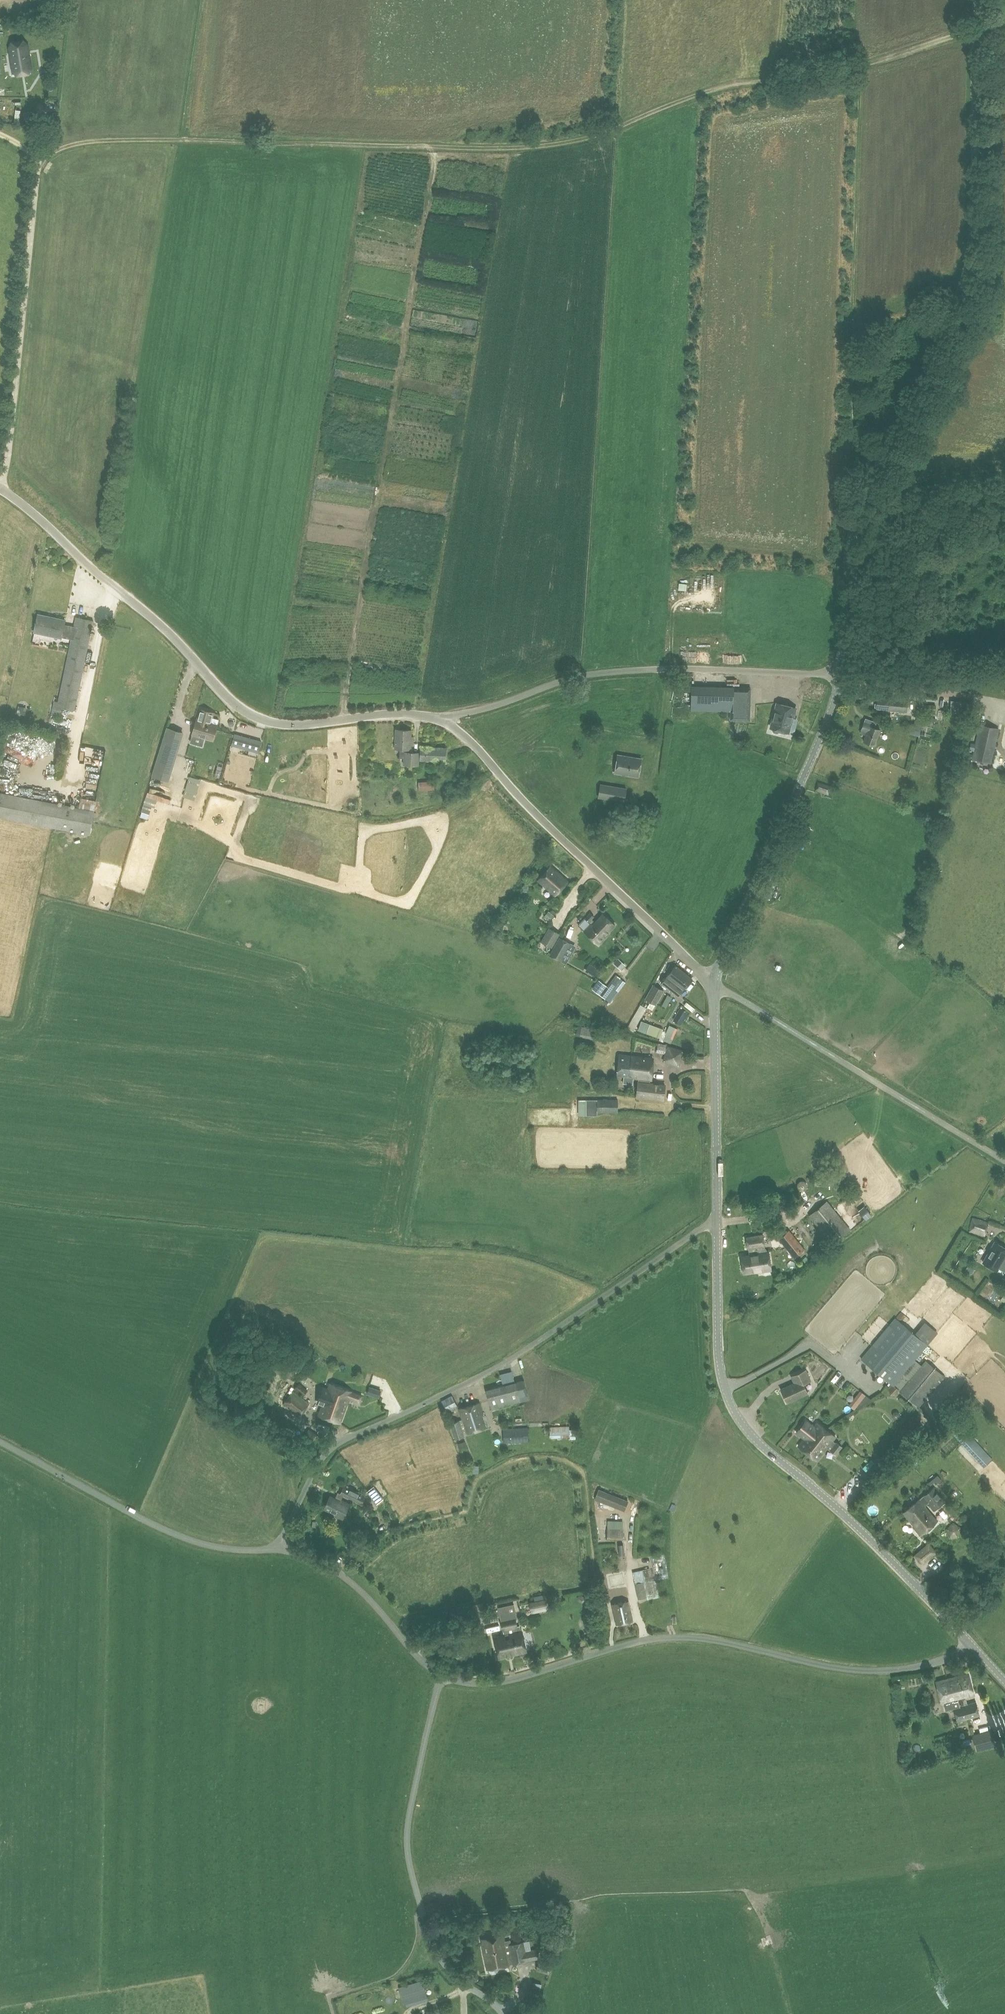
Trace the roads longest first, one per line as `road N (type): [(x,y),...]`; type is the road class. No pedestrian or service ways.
road 1 (track): [(182,140),(545,145),(716,88),(856,66),(974,29)]
road 2 (unclassified): [(838,676),(857,505),(970,266),(975,0)]
road 3 (unclassified): [(275,1549),(327,1446),(501,1363),(717,1217)]
road 4 (unclassified): [(439,1674),(488,1684),(658,1637),(895,1669),(937,1659),(965,1640)]
road 5 (tertiary): [(442,719),(388,714),(288,725),(248,714),(165,630),(0,488)]
road 6 (tertiary): [(965,1640),(730,1408),(719,1360),(717,1217)]
road 7 (unclassified): [(442,719),(607,671),(838,676)]
road 8 (tertiary): [(714,984),(442,719)]
road 9 (unclassified): [(504,2013),(444,1962),(411,1870),(408,1817),(439,1674)]
road 10 (unclassified): [(1004,1163),(714,984)]
road 11 (unclassified): [(714,984),(838,676)]
road 12 (track): [(36,169),(0,478)]
road 13 (unclassified): [(275,1549),(186,1539),(0,1442)]
road 14 (tertiary): [(717,1217),(714,984)]
road 15 (unclassified): [(439,1674),(340,1572),(302,1552),(275,1549)]
road 16 (track): [(11,26),(34,31),(46,43),(36,169)]
road 17 (track): [(36,169),(75,143),(182,140)]

